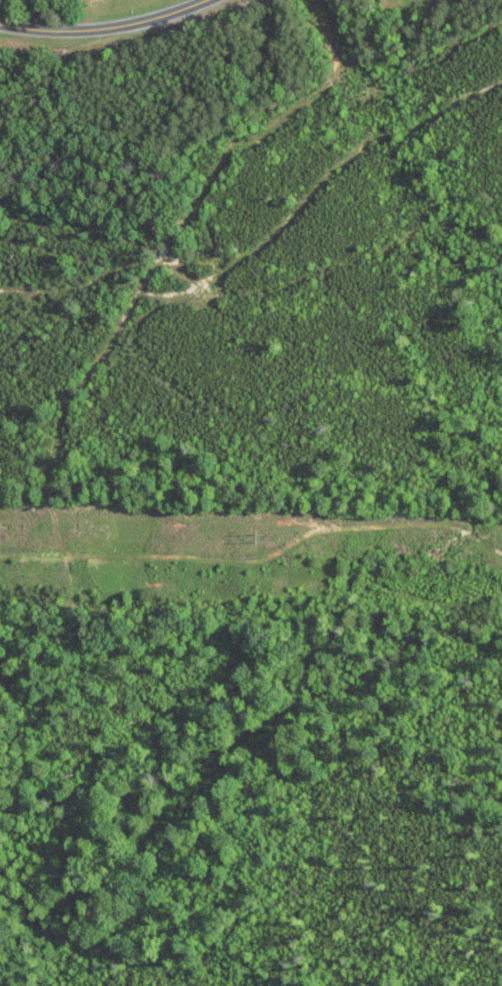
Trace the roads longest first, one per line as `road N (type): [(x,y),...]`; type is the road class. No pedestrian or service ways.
road 1 (residential): [(207,0),(80,32),(0,23)]

